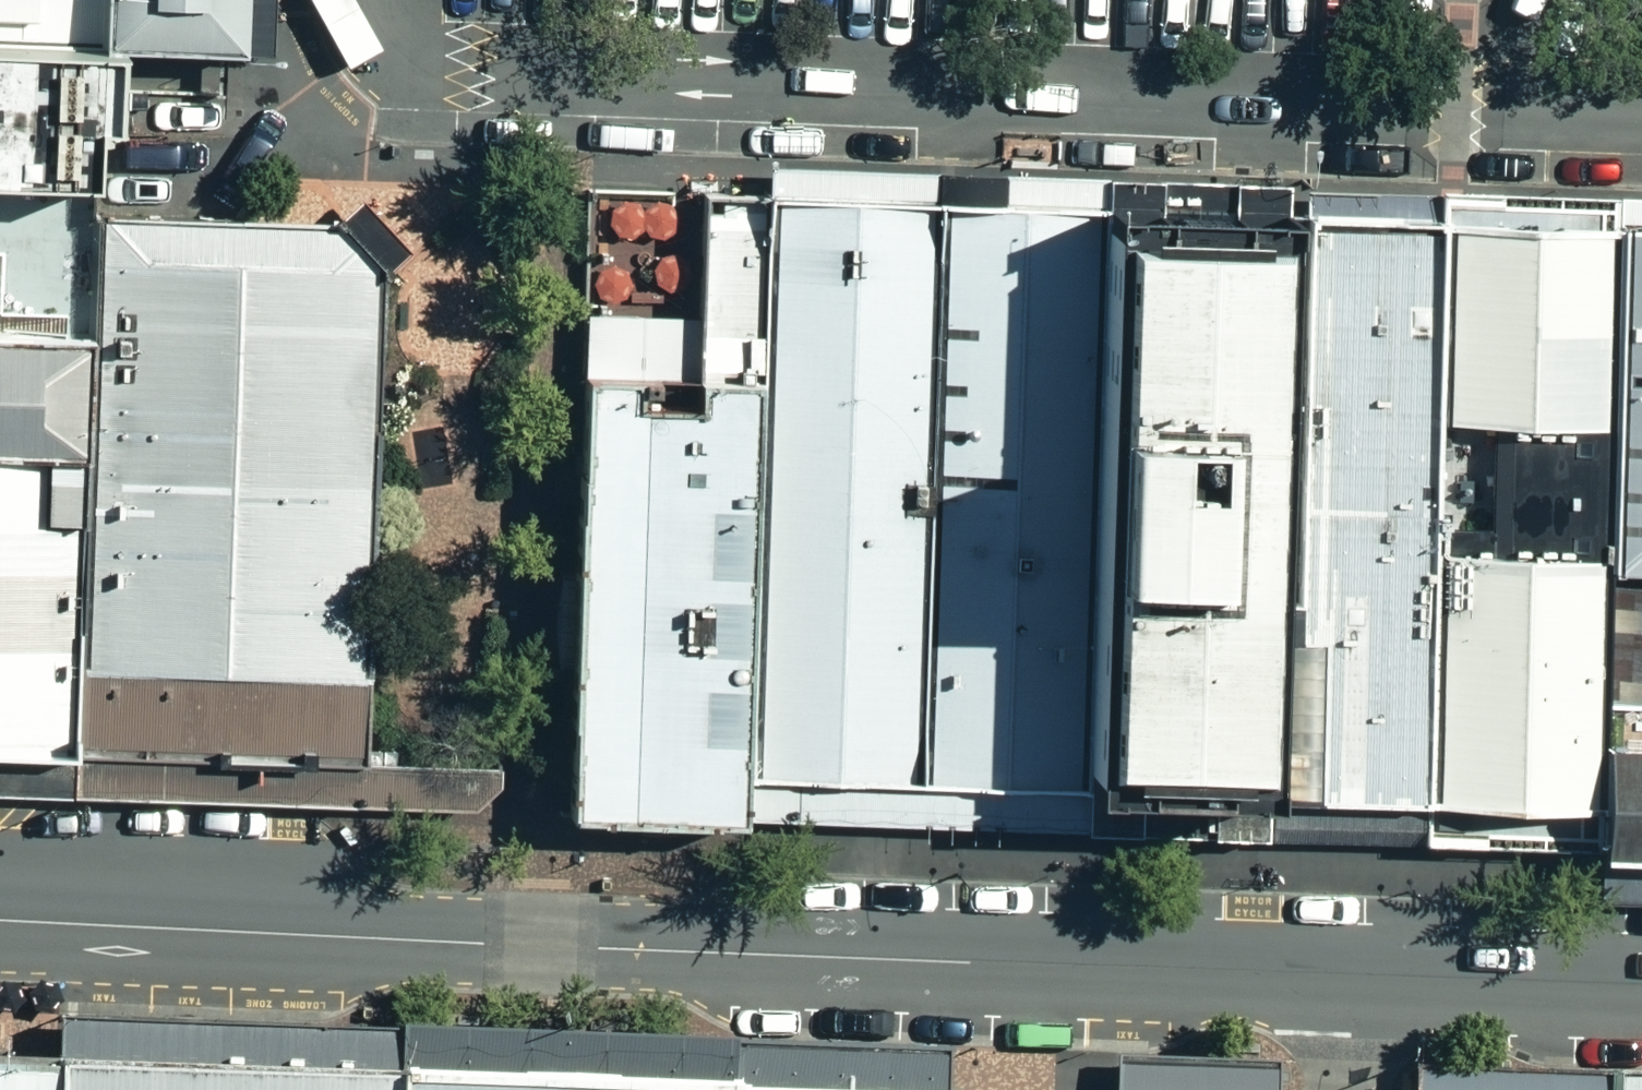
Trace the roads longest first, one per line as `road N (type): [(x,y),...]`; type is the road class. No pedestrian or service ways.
road 1 (unclassified): [(1345,972),(0,919)]
road 2 (unclassified): [(1641,985),(1345,972)]

